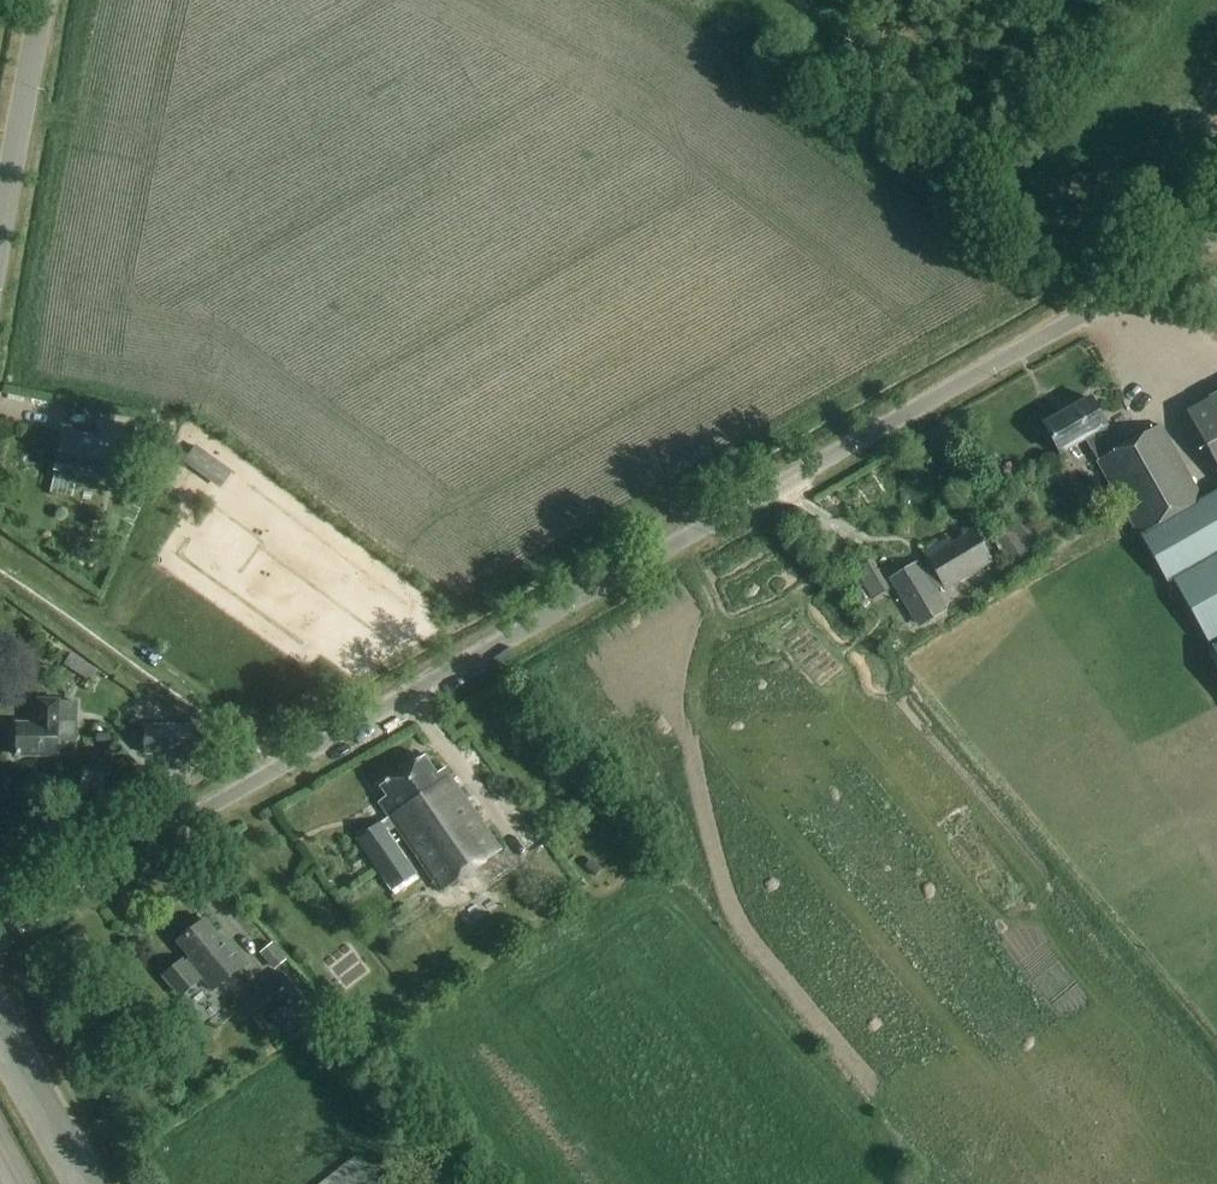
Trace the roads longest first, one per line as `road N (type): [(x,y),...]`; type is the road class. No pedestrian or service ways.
road 1 (unclassified): [(0,928),(1216,238)]
road 2 (tertiary): [(0,242),(45,0)]
road 3 (unclassified): [(97,1183),(0,1009)]

